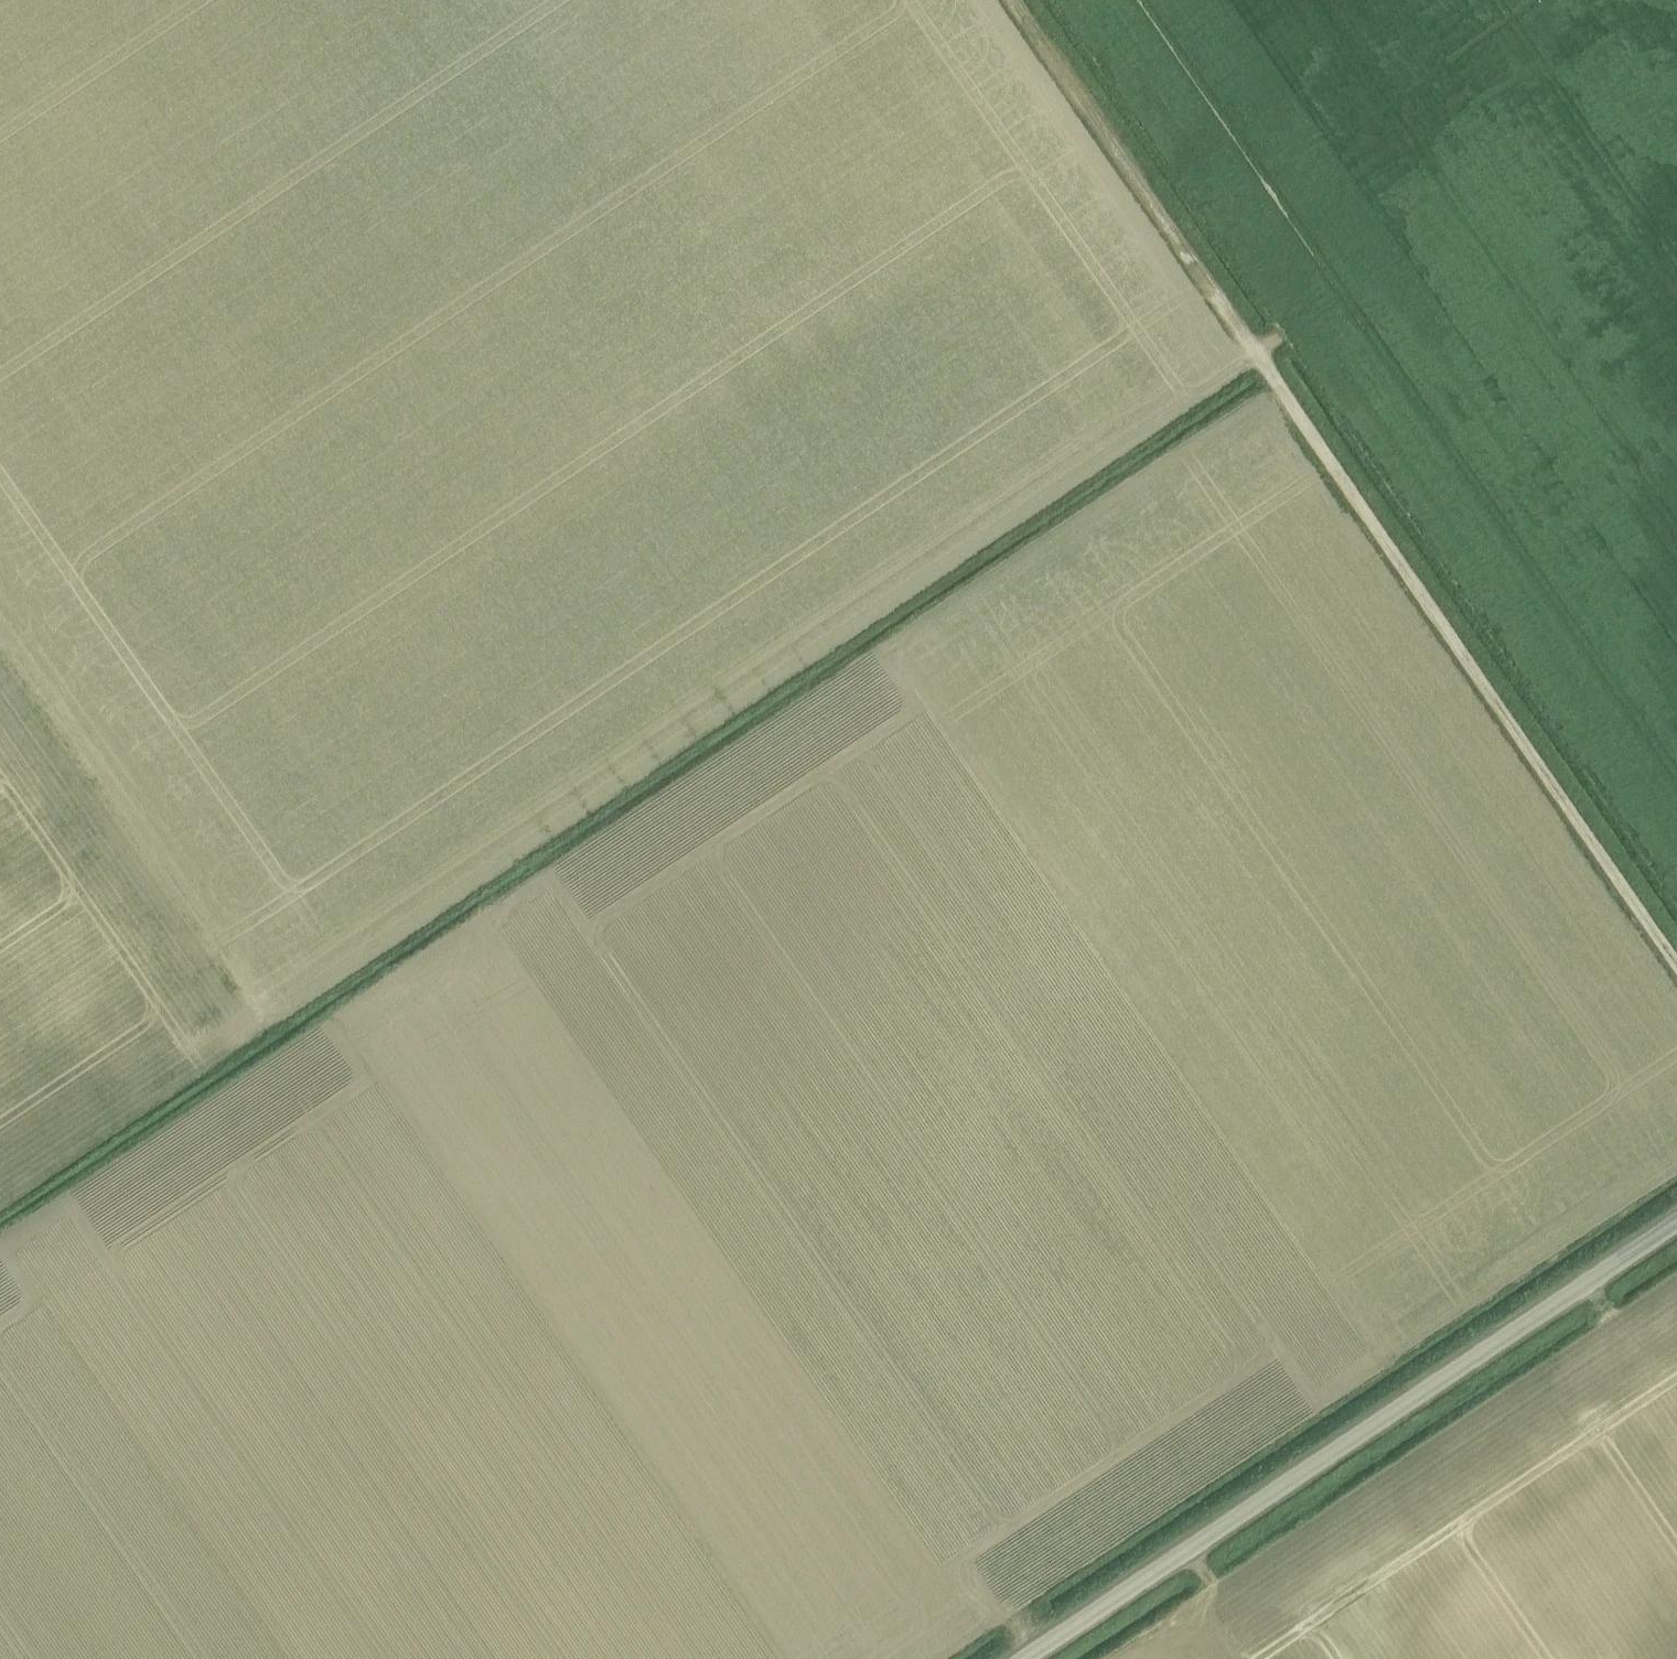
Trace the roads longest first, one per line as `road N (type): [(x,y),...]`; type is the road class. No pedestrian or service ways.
road 1 (unclassified): [(1042,1658),(1676,1224)]
road 2 (unclassified): [(1676,963),(1262,353)]

